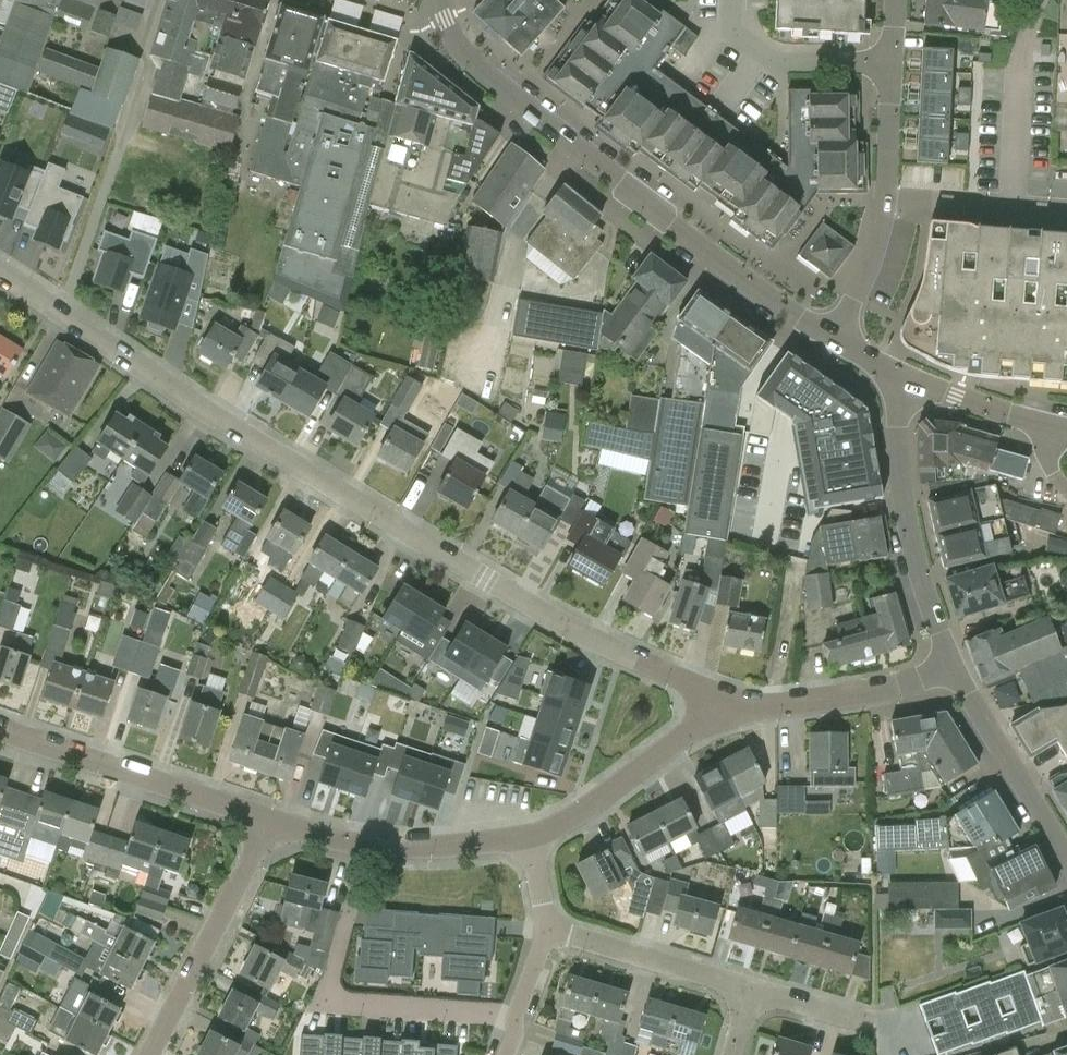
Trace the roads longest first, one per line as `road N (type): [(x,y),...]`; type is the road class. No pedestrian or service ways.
road 1 (residential): [(724,719),(714,698),(486,579),(210,414),(0,272)]
road 2 (tertiary): [(836,338),(670,225),(492,80),(457,44),(438,0)]
road 3 (tertiary): [(950,668),(915,560),(899,468),(905,378)]
road 4 (residential): [(270,822),(0,731)]
road 5 (residential): [(836,338),(883,219),(891,64)]
road 6 (residential): [(531,837),(385,850),(270,822)]
road 7 (residential): [(149,1054),(270,822)]
road 8 (residential): [(724,719),(892,690),(950,668)]
road 9 (residential): [(724,719),(531,837)]
road 10 (tertiary): [(1066,862),(950,668)]
road 11 (residential): [(750,991),(547,930)]
road 12 (residential): [(891,64),(776,63),(731,30),(733,0)]
road 13 (residential): [(323,1002),(515,1016)]
road 14 (tertiary): [(1053,427),(905,378)]
road 15 (residential): [(897,1030),(750,991)]

